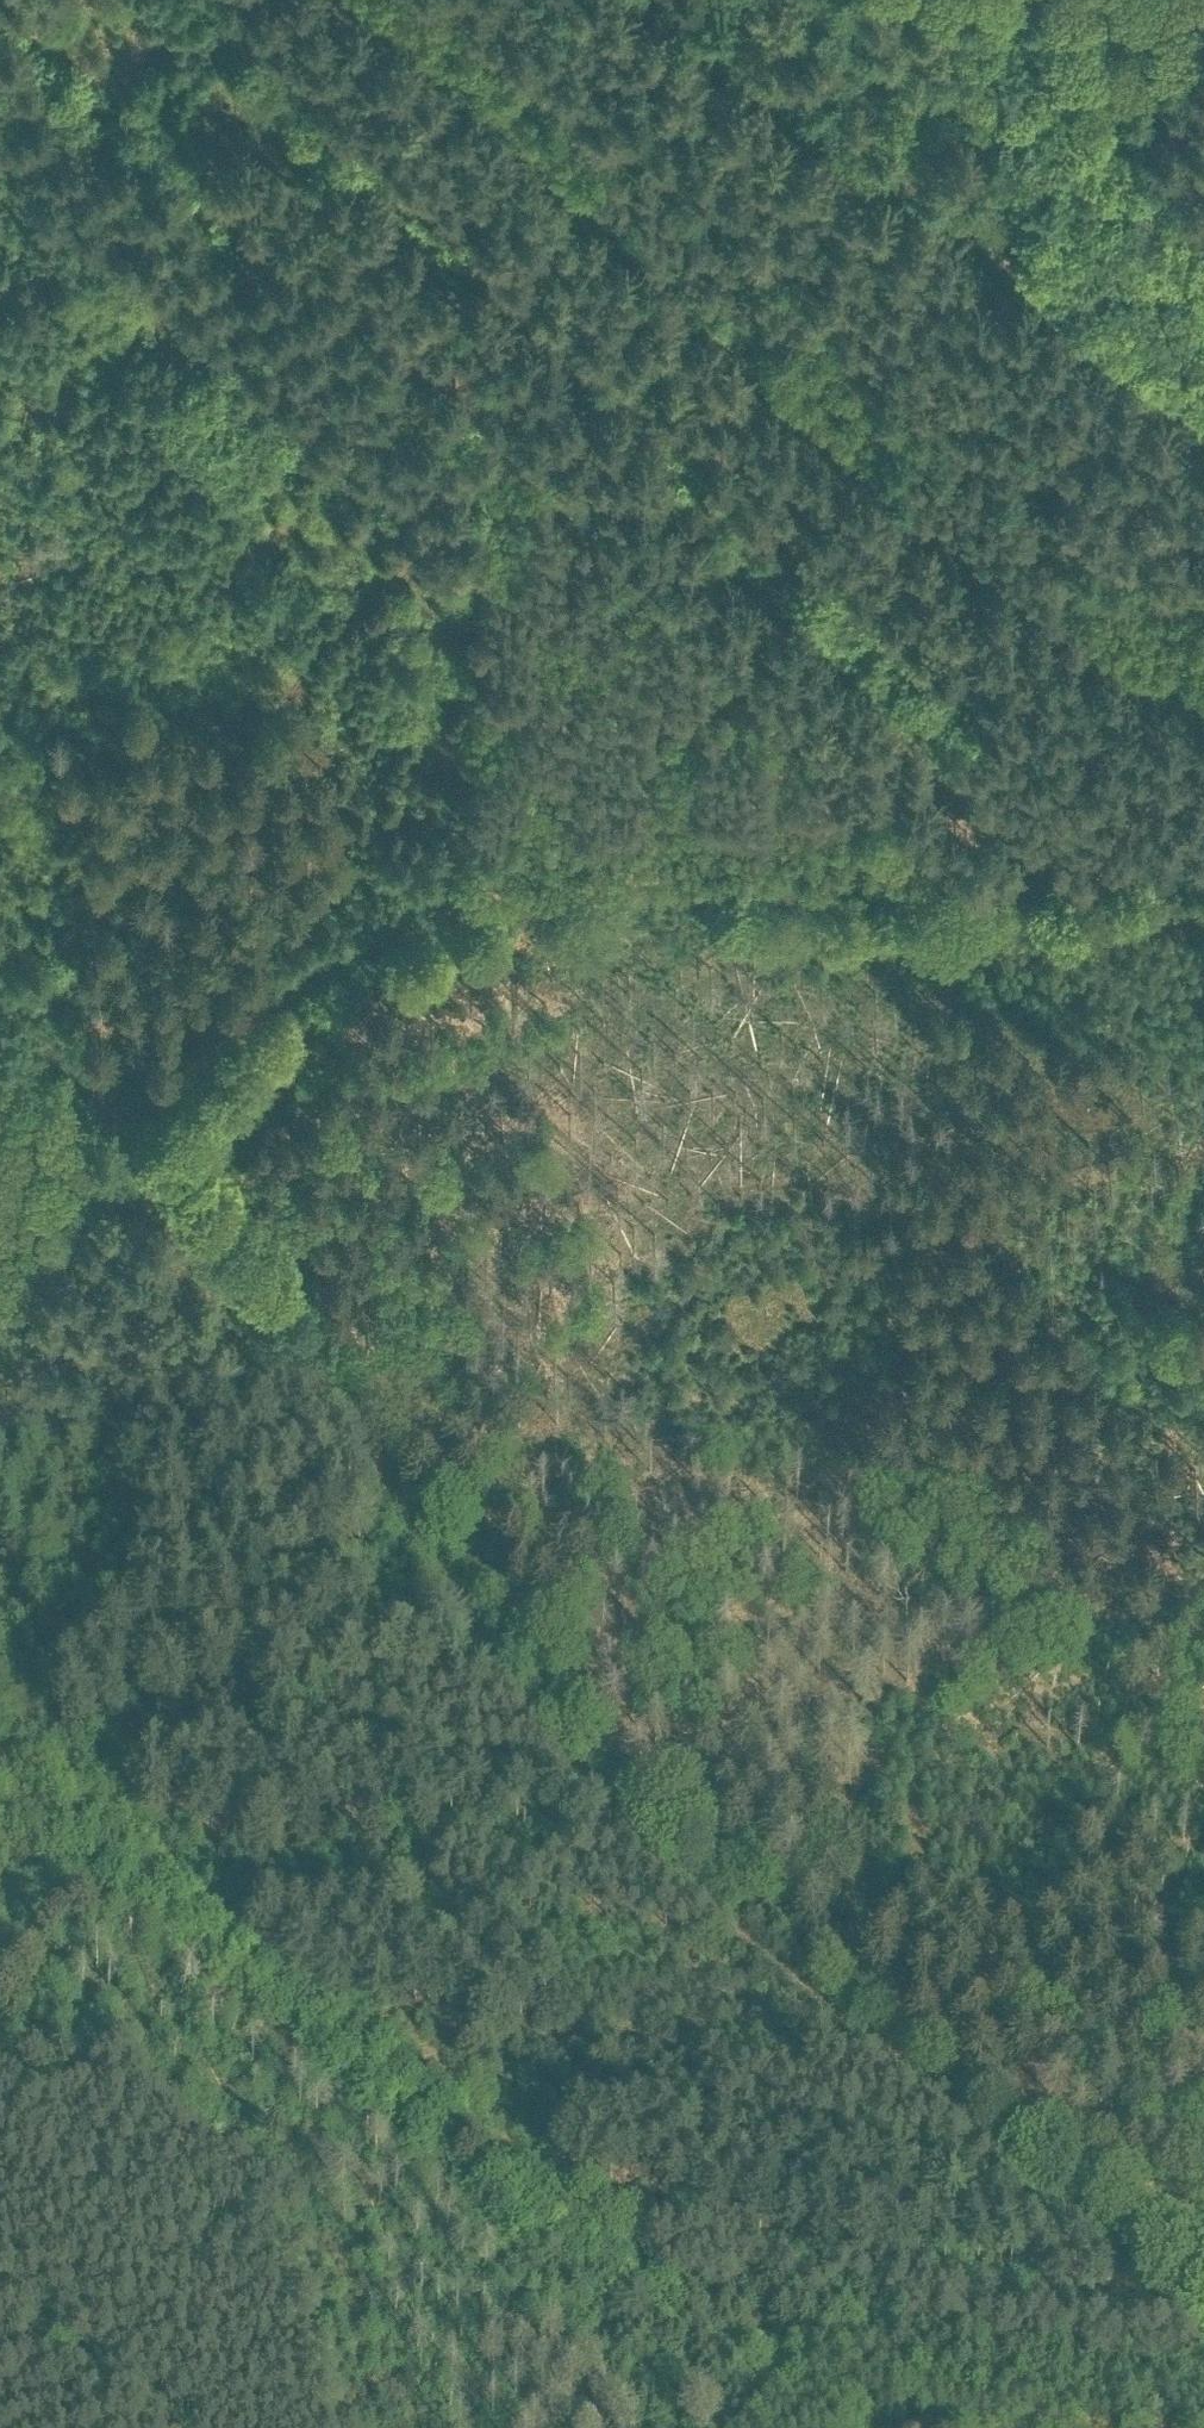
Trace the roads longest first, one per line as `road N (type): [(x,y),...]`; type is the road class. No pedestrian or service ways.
road 1 (track): [(1203,434),(642,0)]

